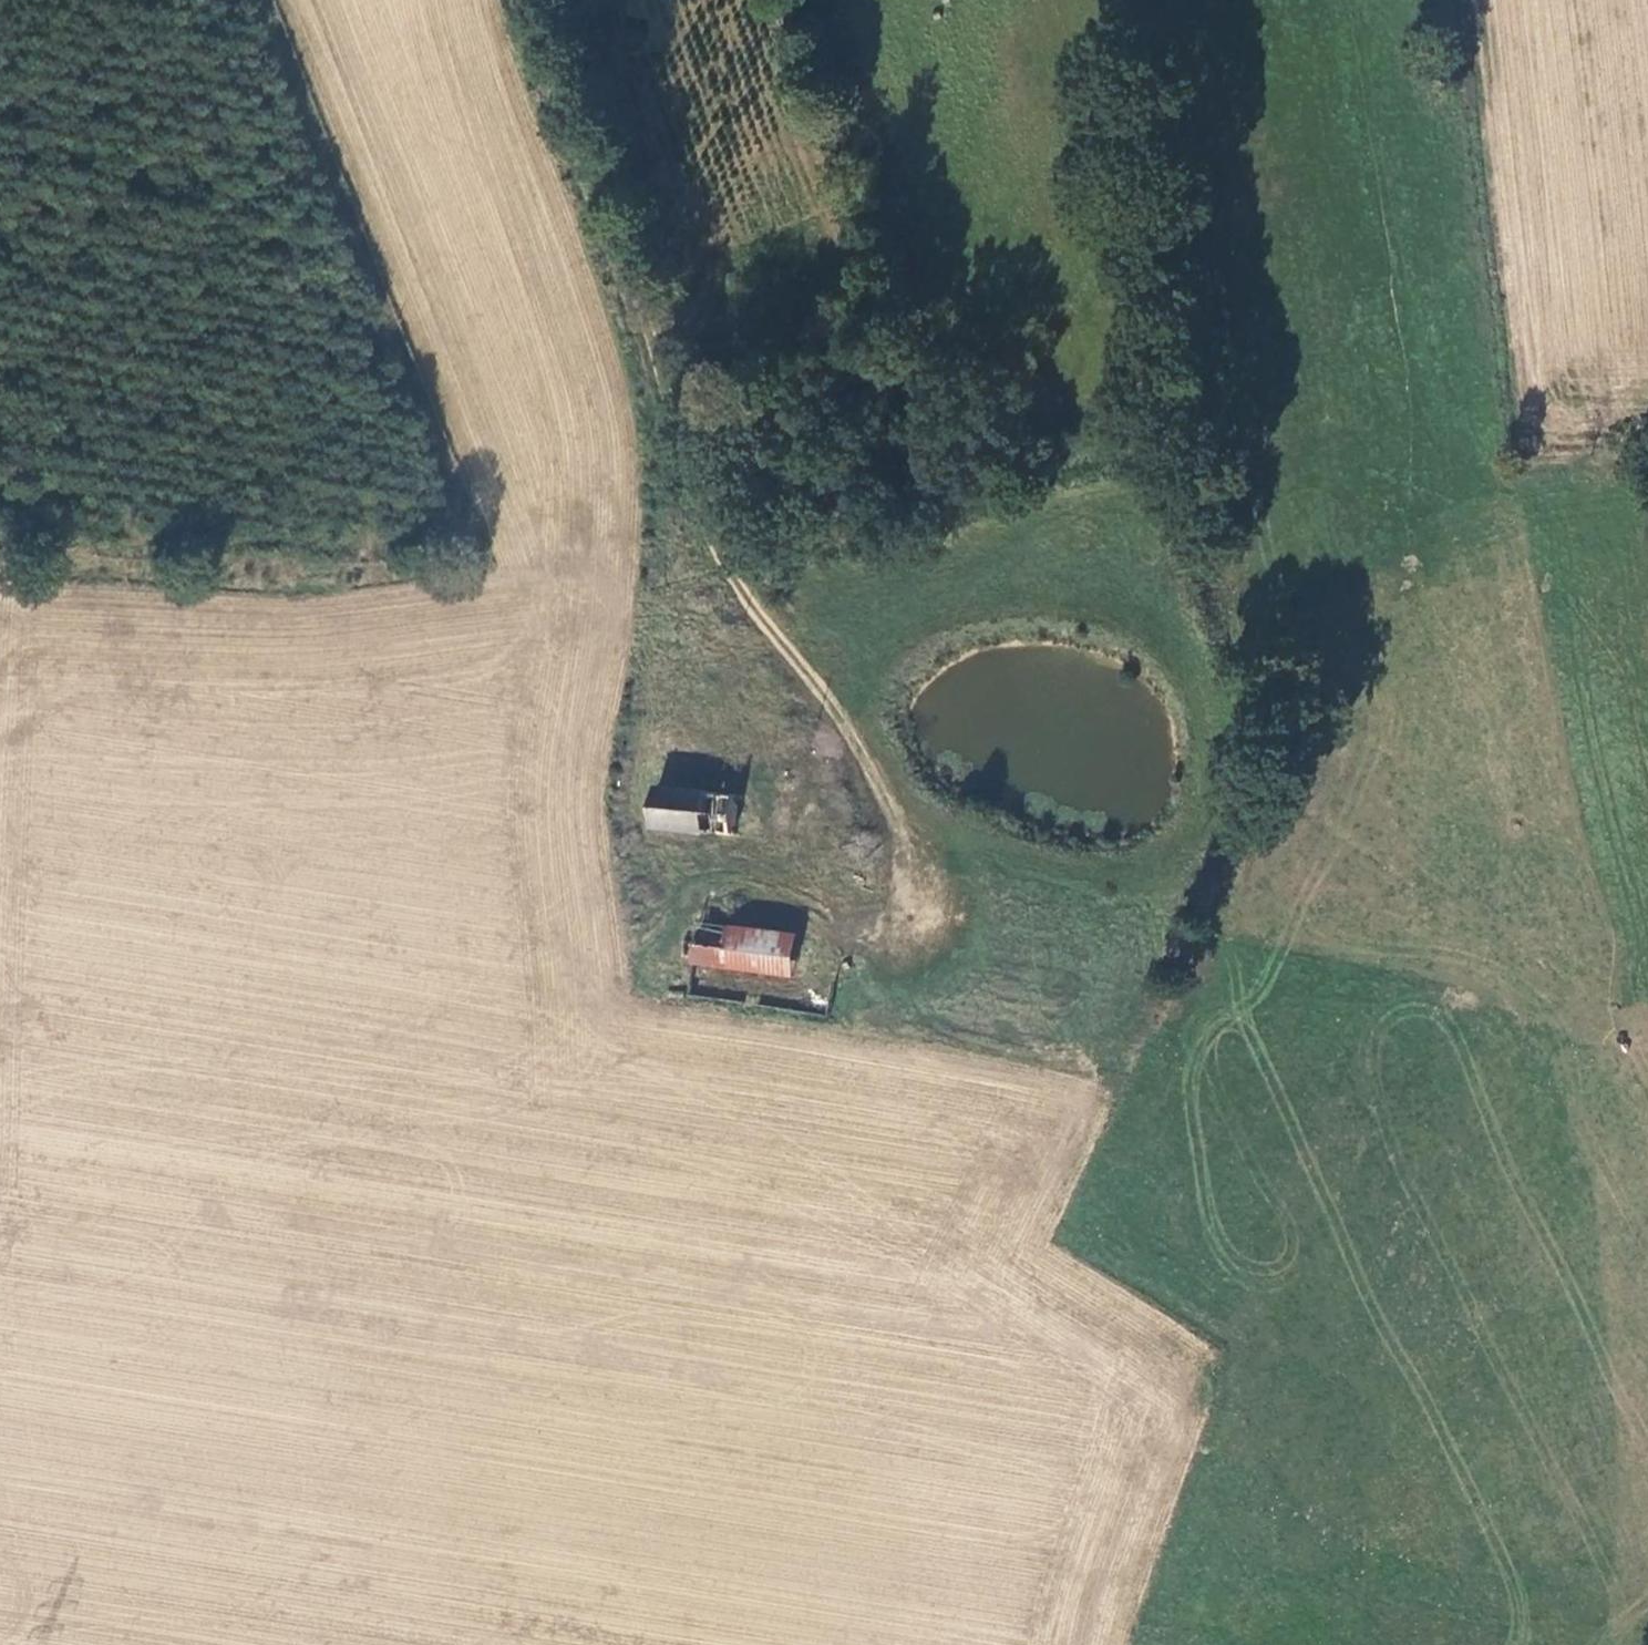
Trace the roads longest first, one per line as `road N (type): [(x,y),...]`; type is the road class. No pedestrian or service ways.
road 1 (track): [(682,899),(615,829),(668,532),(654,391),(531,77),(515,0)]

